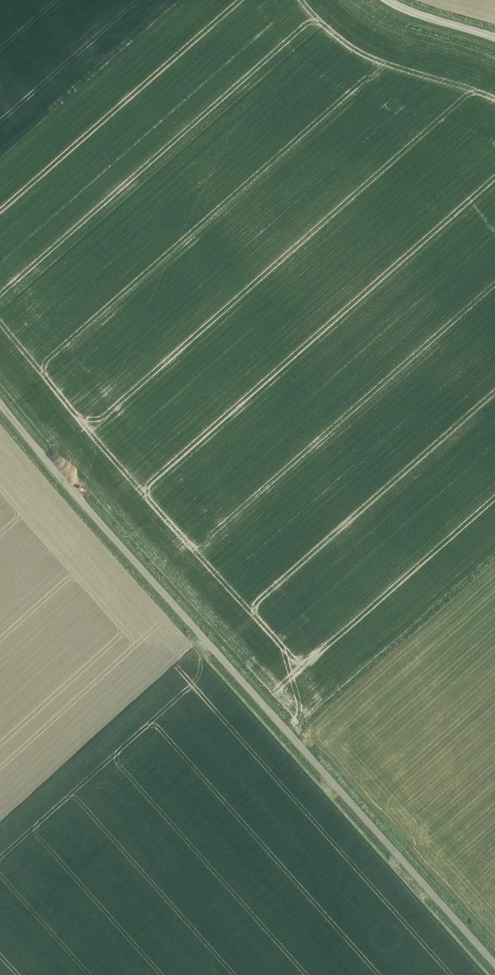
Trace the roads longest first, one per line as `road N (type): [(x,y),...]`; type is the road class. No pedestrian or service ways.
road 1 (track): [(494,964),(0,403)]

